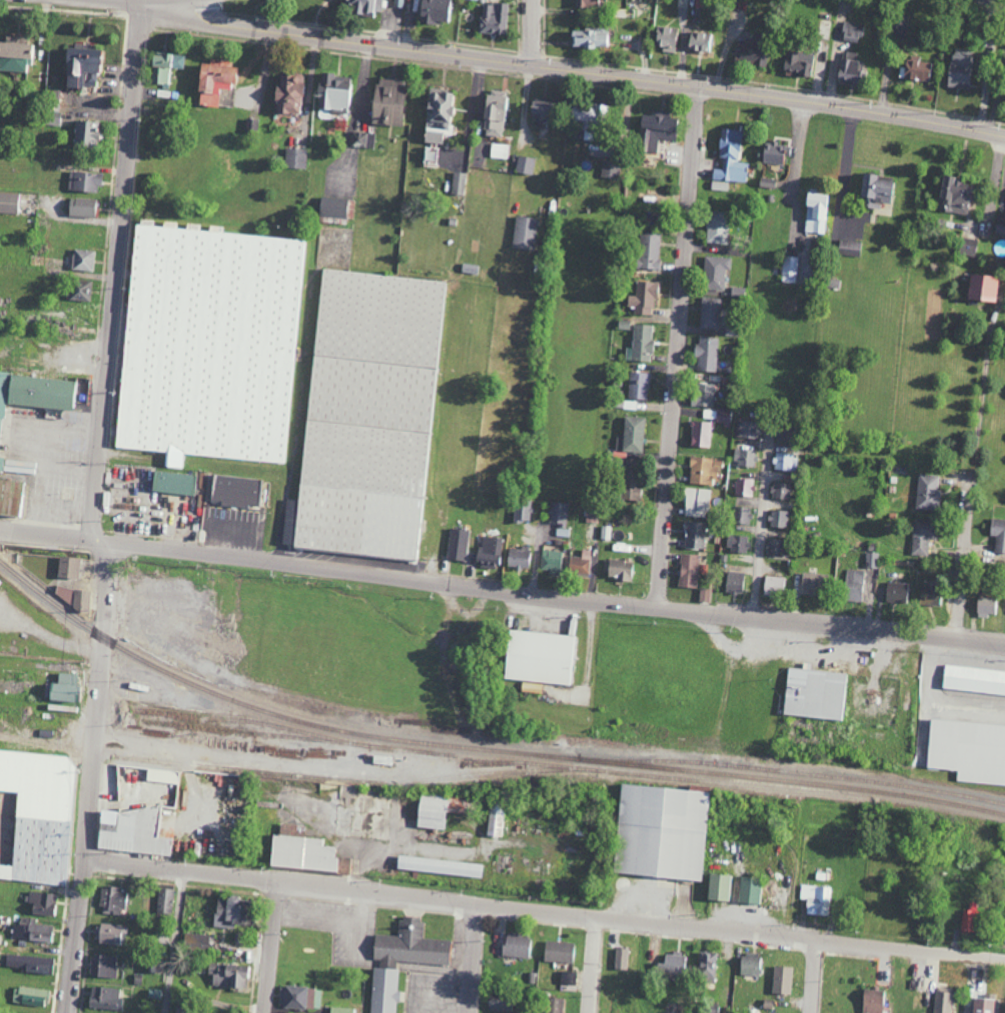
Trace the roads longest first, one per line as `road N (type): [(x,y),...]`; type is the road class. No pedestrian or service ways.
road 1 (residential): [(1004,644),(0,530)]
road 2 (residential): [(1004,959),(86,858)]
road 3 (secondary): [(1004,134),(698,84),(219,26),(199,17),(193,0)]
road 4 (residential): [(90,539),(141,0)]
road 5 (residential): [(658,609),(698,84)]
road 6 (residential): [(69,1012),(111,542)]
road 7 (residential): [(755,618),(774,420)]
road 8 (residential): [(962,639),(976,470)]
road 9 (residential): [(266,1012),(281,881)]

